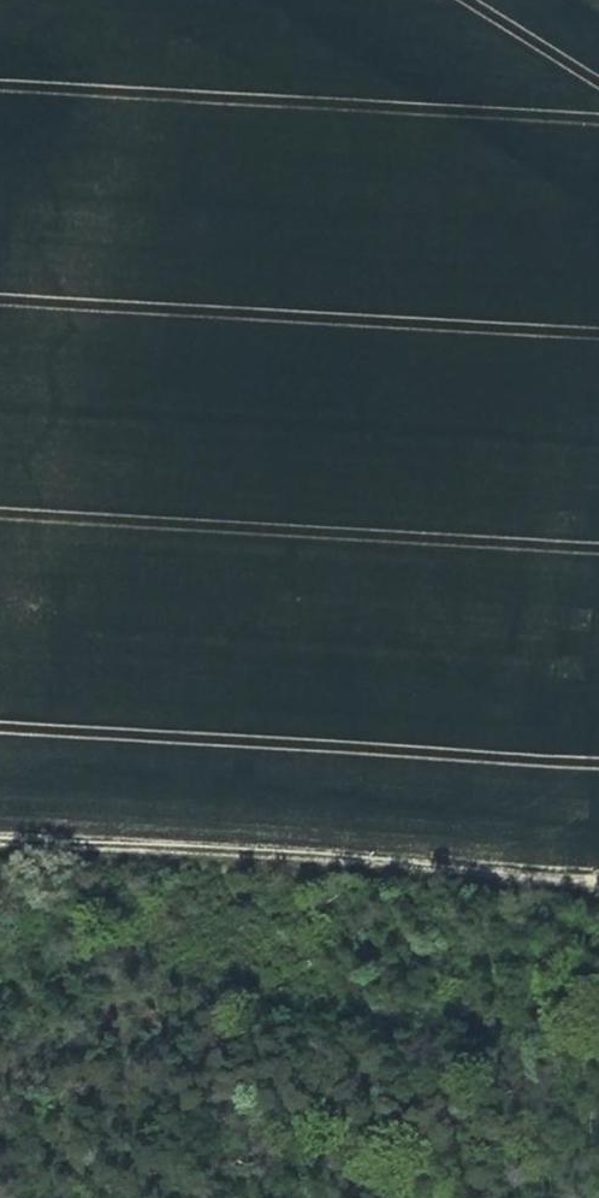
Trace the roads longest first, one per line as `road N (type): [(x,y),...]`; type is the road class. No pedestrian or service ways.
road 1 (track): [(0,840),(598,874)]

